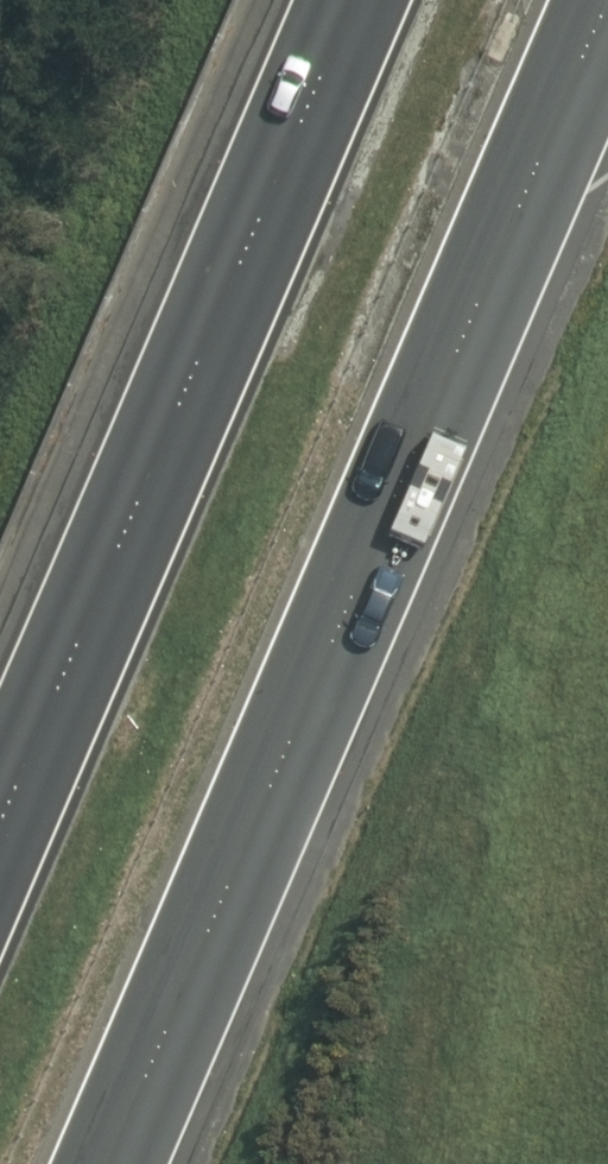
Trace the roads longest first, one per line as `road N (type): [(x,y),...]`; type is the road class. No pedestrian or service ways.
road 1 (motorway): [(582,0),(325,577),(80,1163)]
road 2 (motorway): [(0,775),(338,0)]

